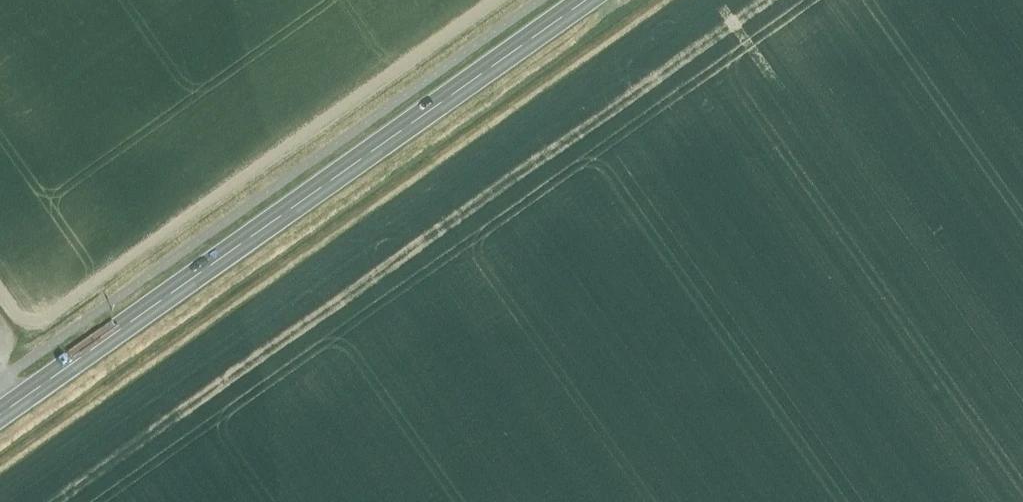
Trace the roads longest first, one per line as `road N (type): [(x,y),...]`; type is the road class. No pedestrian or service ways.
road 1 (tertiary): [(0,415),(587,0)]

